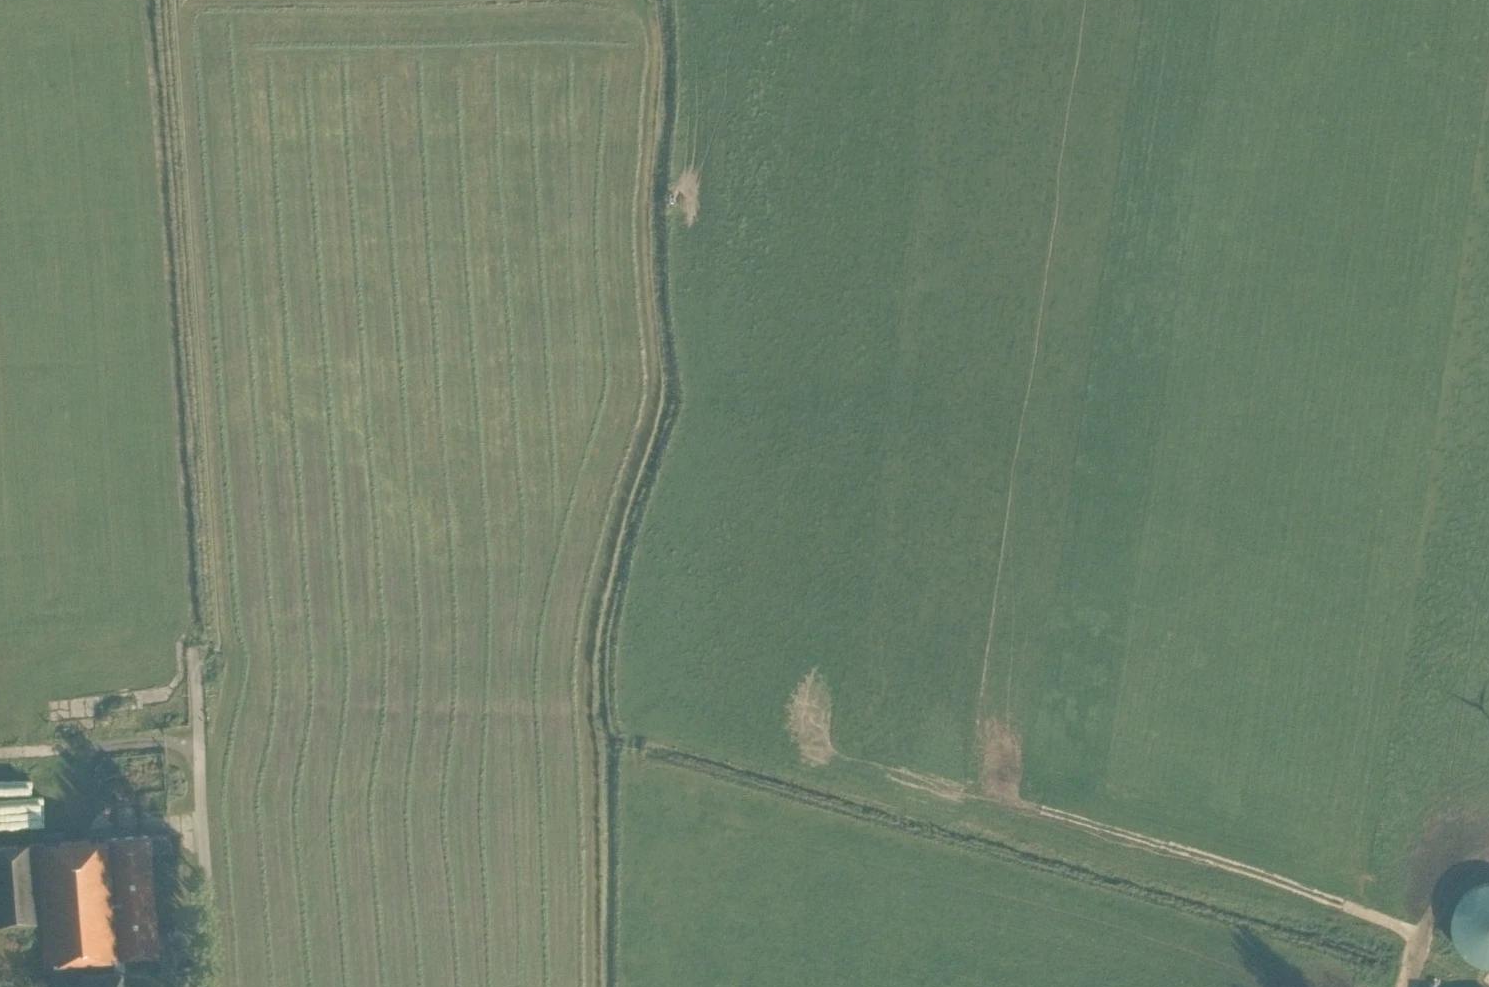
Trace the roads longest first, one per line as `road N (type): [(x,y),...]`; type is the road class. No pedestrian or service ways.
road 1 (track): [(196,668),(151,62),(139,0)]
road 2 (unclassified): [(213,986),(196,668)]

